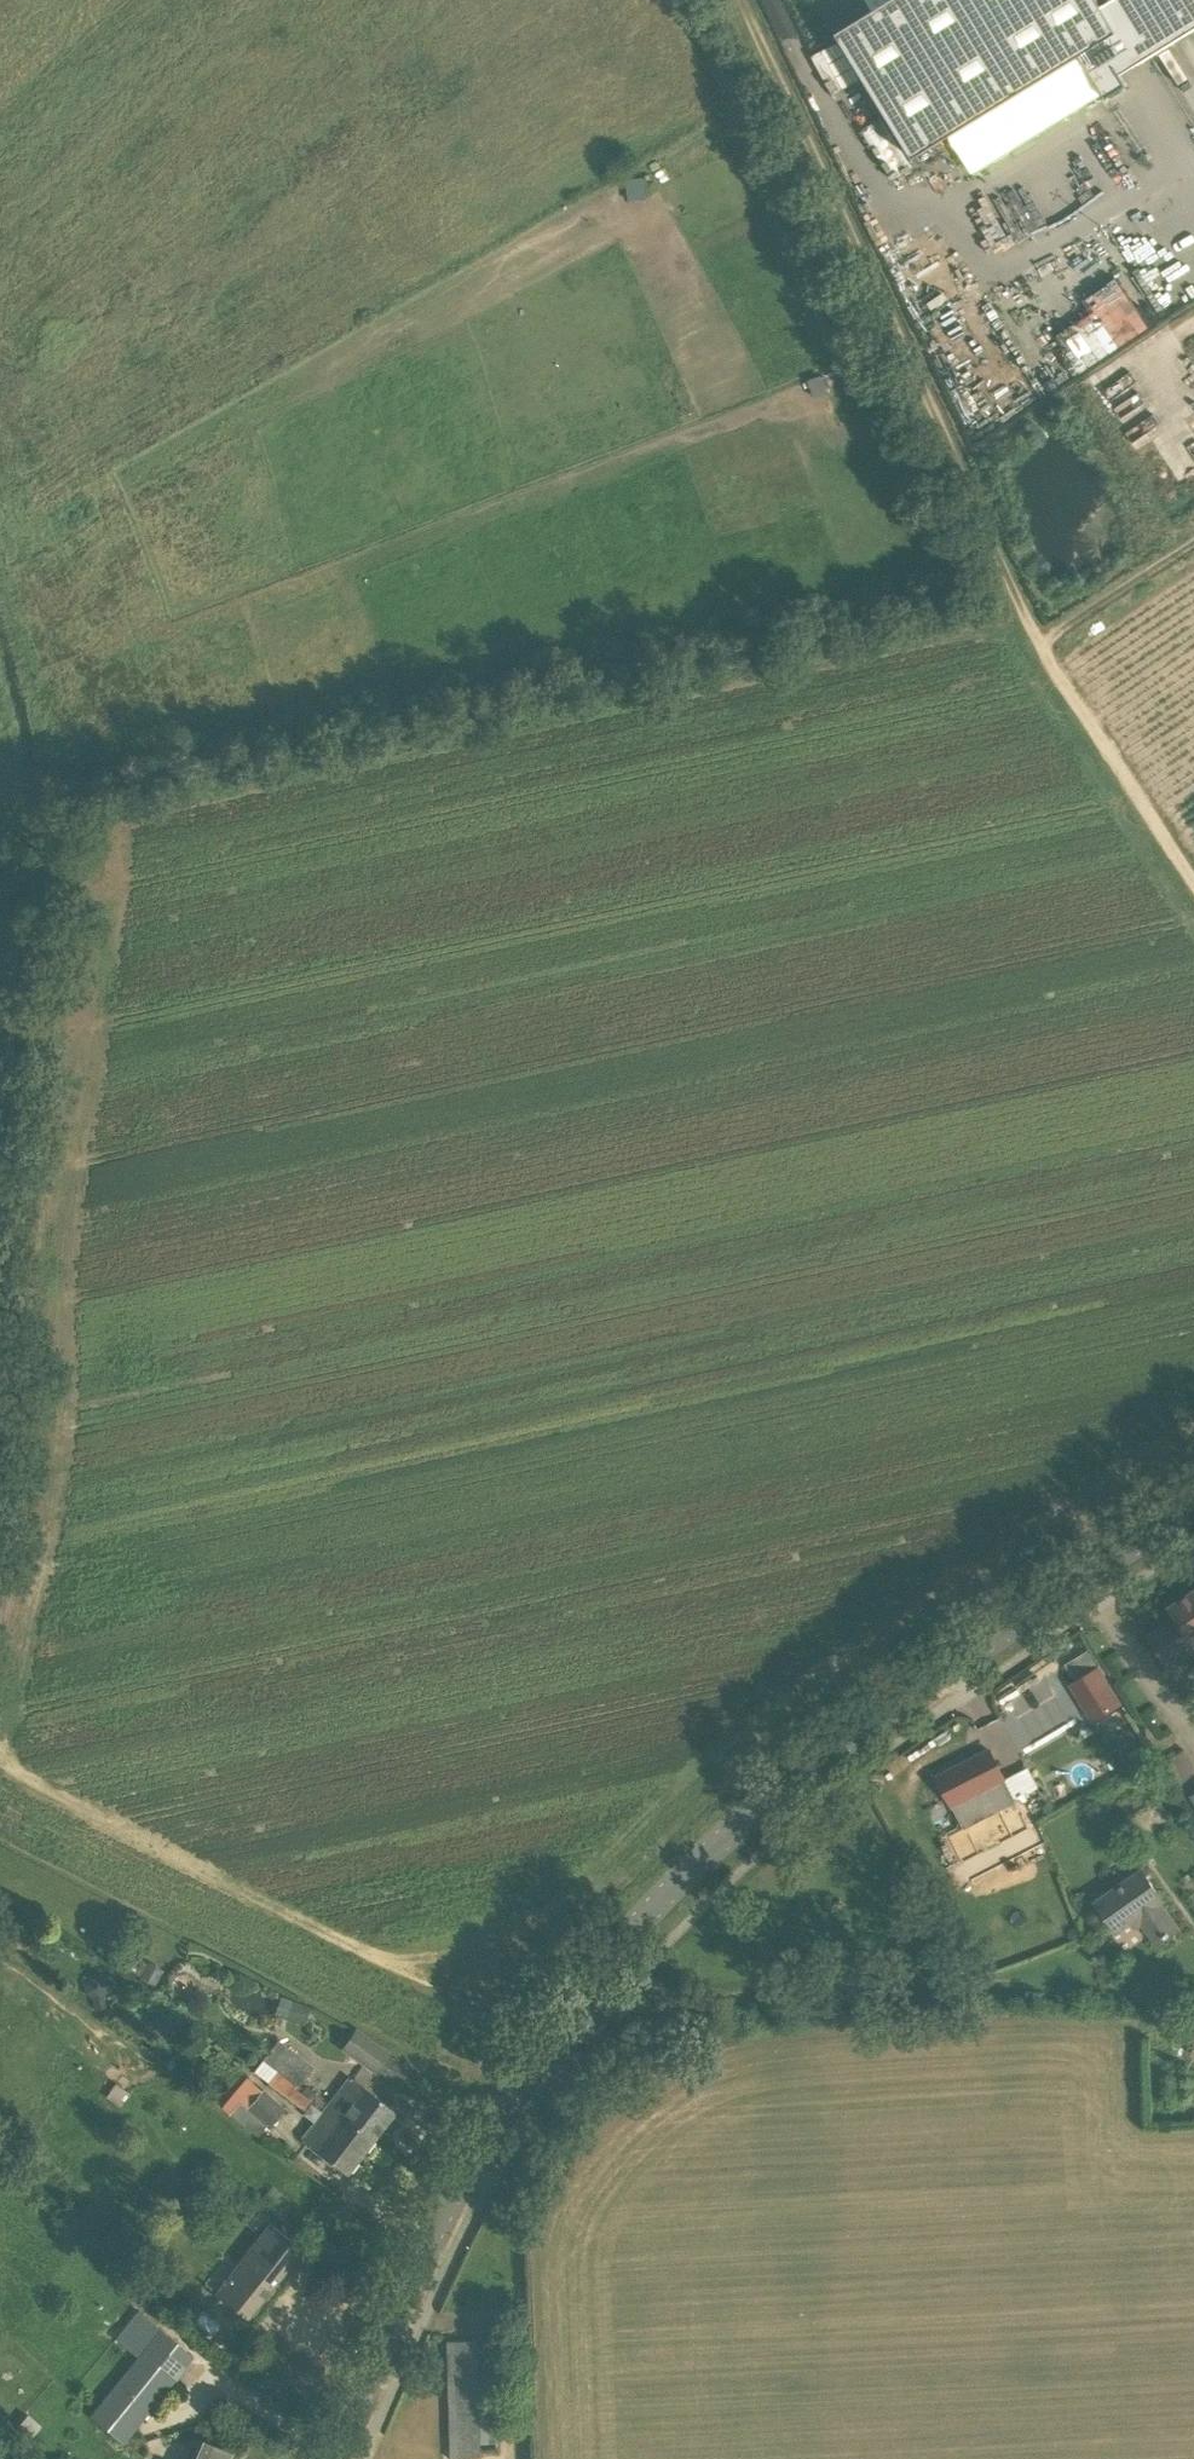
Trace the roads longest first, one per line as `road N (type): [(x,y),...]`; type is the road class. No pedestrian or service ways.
road 1 (tertiary): [(1193,1506),(940,1673),(756,1808),(617,1947),(483,2142),(336,2458)]
road 2 (track): [(1193,879),(1015,598),(738,0)]
road 3 (track): [(989,1987),(570,2007)]

